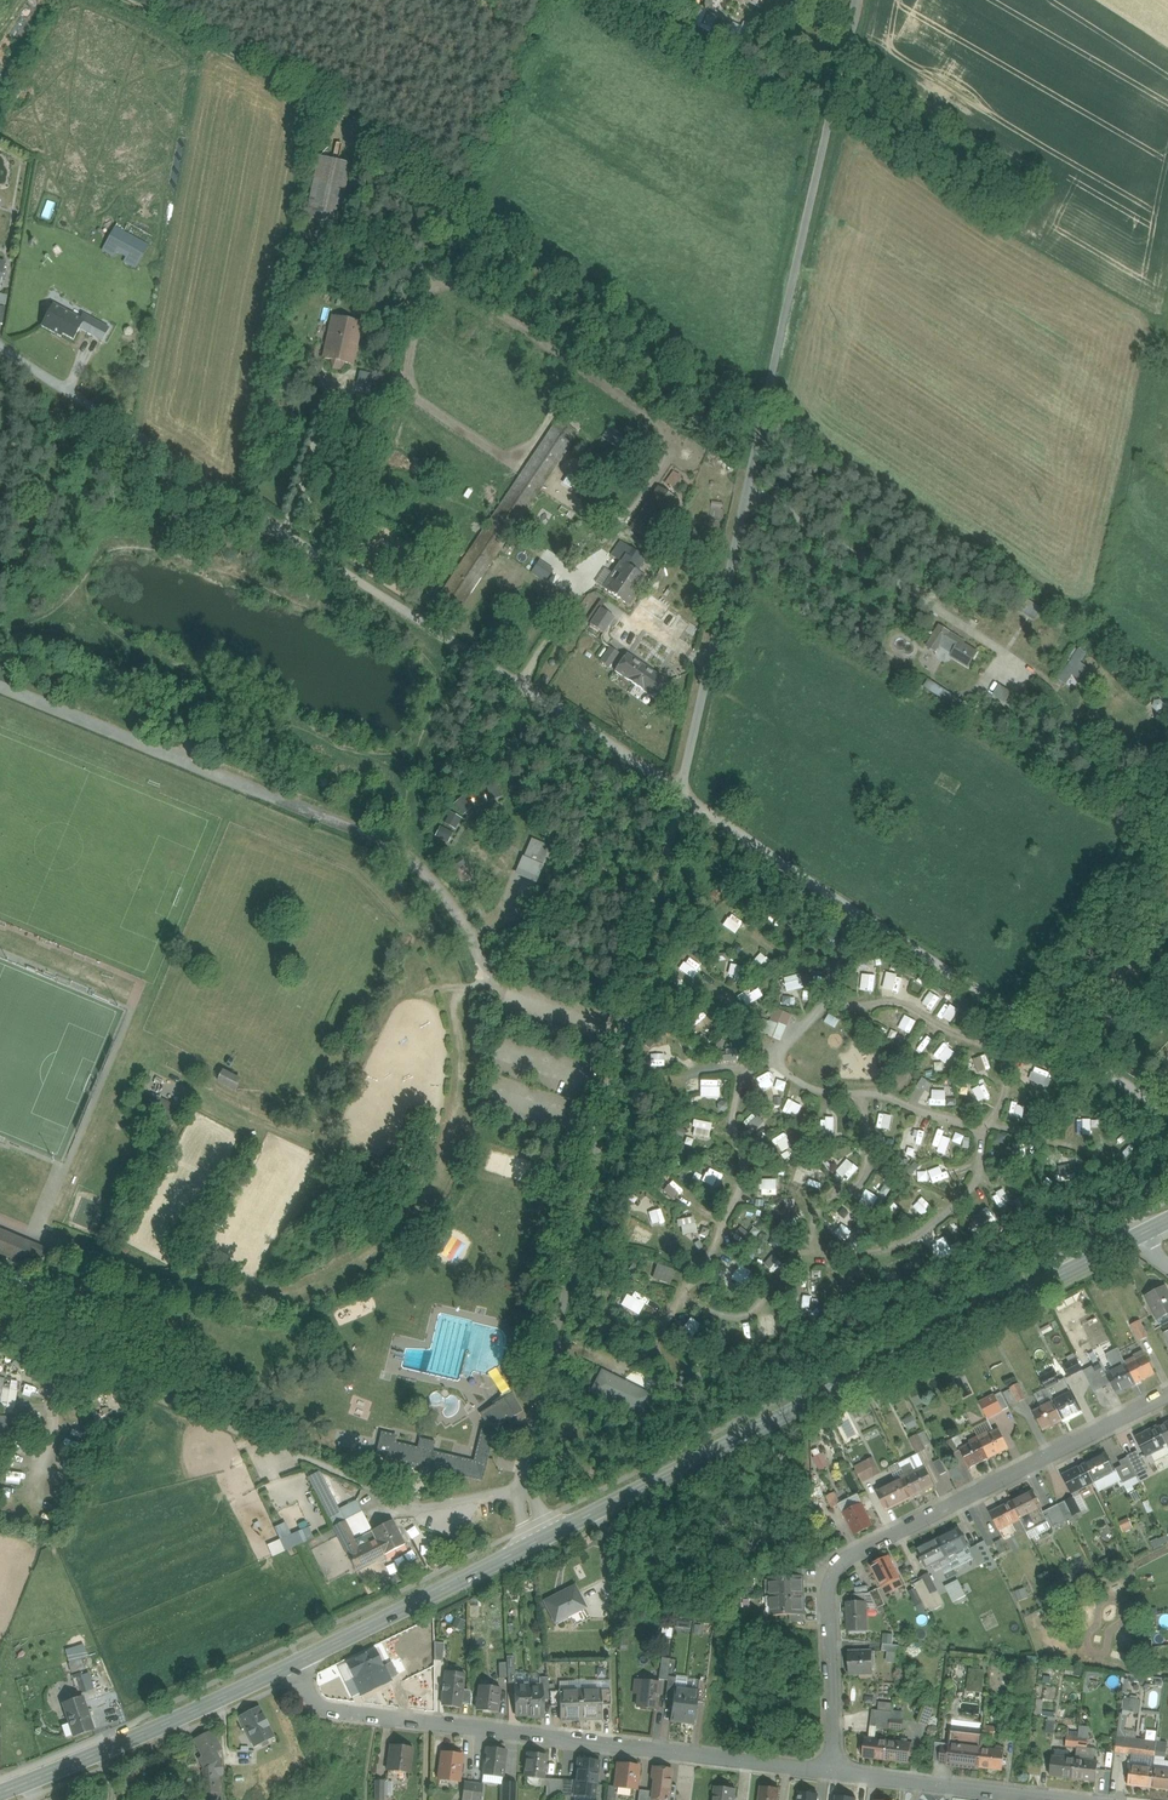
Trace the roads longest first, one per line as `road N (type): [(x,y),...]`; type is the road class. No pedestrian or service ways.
road 1 (unclassified): [(681,791),(0,347)]
road 2 (unclassified): [(681,791),(859,0)]
road 3 (unclassified): [(539,1540),(522,1487),(681,791)]
road 4 (track): [(119,0),(323,104),(769,399)]
road 5 (track): [(1167,315),(1092,626),(764,420)]
road 6 (secondary): [(1133,1240),(539,1540)]
road 7 (residential): [(837,1777),(834,1573),(847,1558),(1167,1397)]
road 8 (unclassified): [(1167,1110),(681,791)]
road 9 (residential): [(294,1665),(314,1701),(332,1711),(837,1777)]
road 10 (secondary): [(294,1665),(0,1794)]
road 11 (track): [(749,488),(998,649)]
road 12 (secondary): [(539,1540),(294,1665)]
road 13 (residential): [(837,1777),(1036,1799)]
road 14 (track): [(519,687),(595,571)]
road 15 (track): [(322,412),(284,532)]

